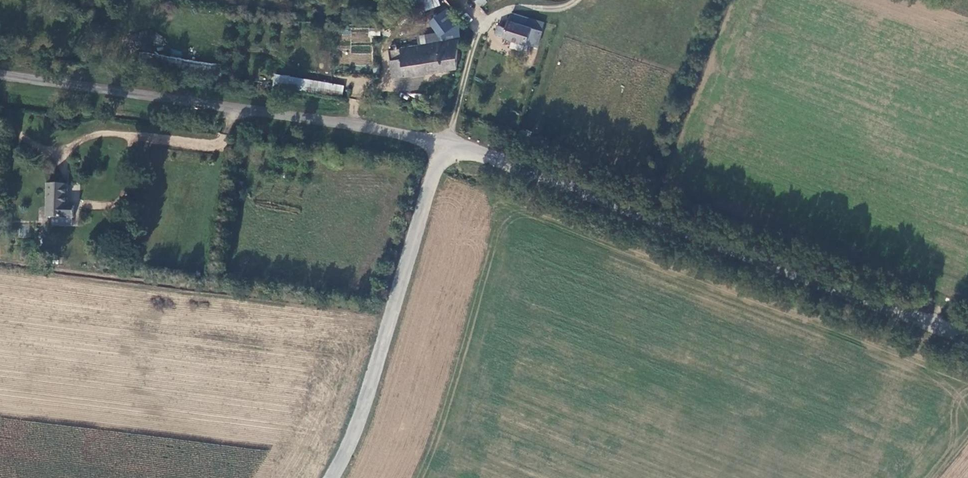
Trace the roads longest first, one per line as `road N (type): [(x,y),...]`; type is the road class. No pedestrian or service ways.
road 1 (unclassified): [(967,338),(445,141)]
road 2 (unclassified): [(445,141),(0,74)]
road 3 (unclassified): [(445,141),(334,477)]
road 4 (track): [(445,141),(477,34),(493,16),(556,10),(576,0)]

